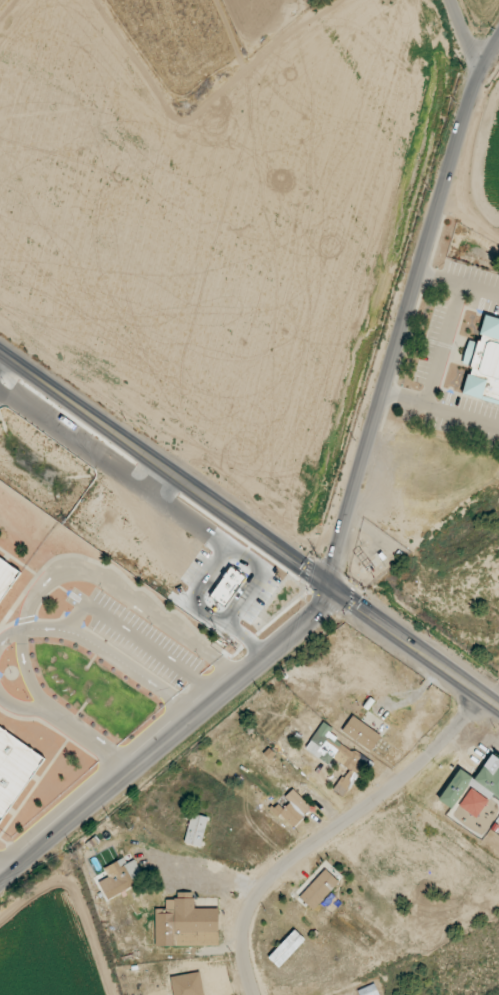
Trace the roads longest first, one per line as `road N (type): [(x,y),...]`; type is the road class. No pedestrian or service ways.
road 1 (tertiary): [(498,43),(470,98),(333,587)]
road 2 (tertiary): [(333,587),(305,632),(0,888)]
road 3 (secondary): [(0,351),(333,587)]
road 4 (residential): [(486,697),(412,773),(260,891),(243,939),(256,994)]
road 5 (secondary): [(333,587),(498,706)]

